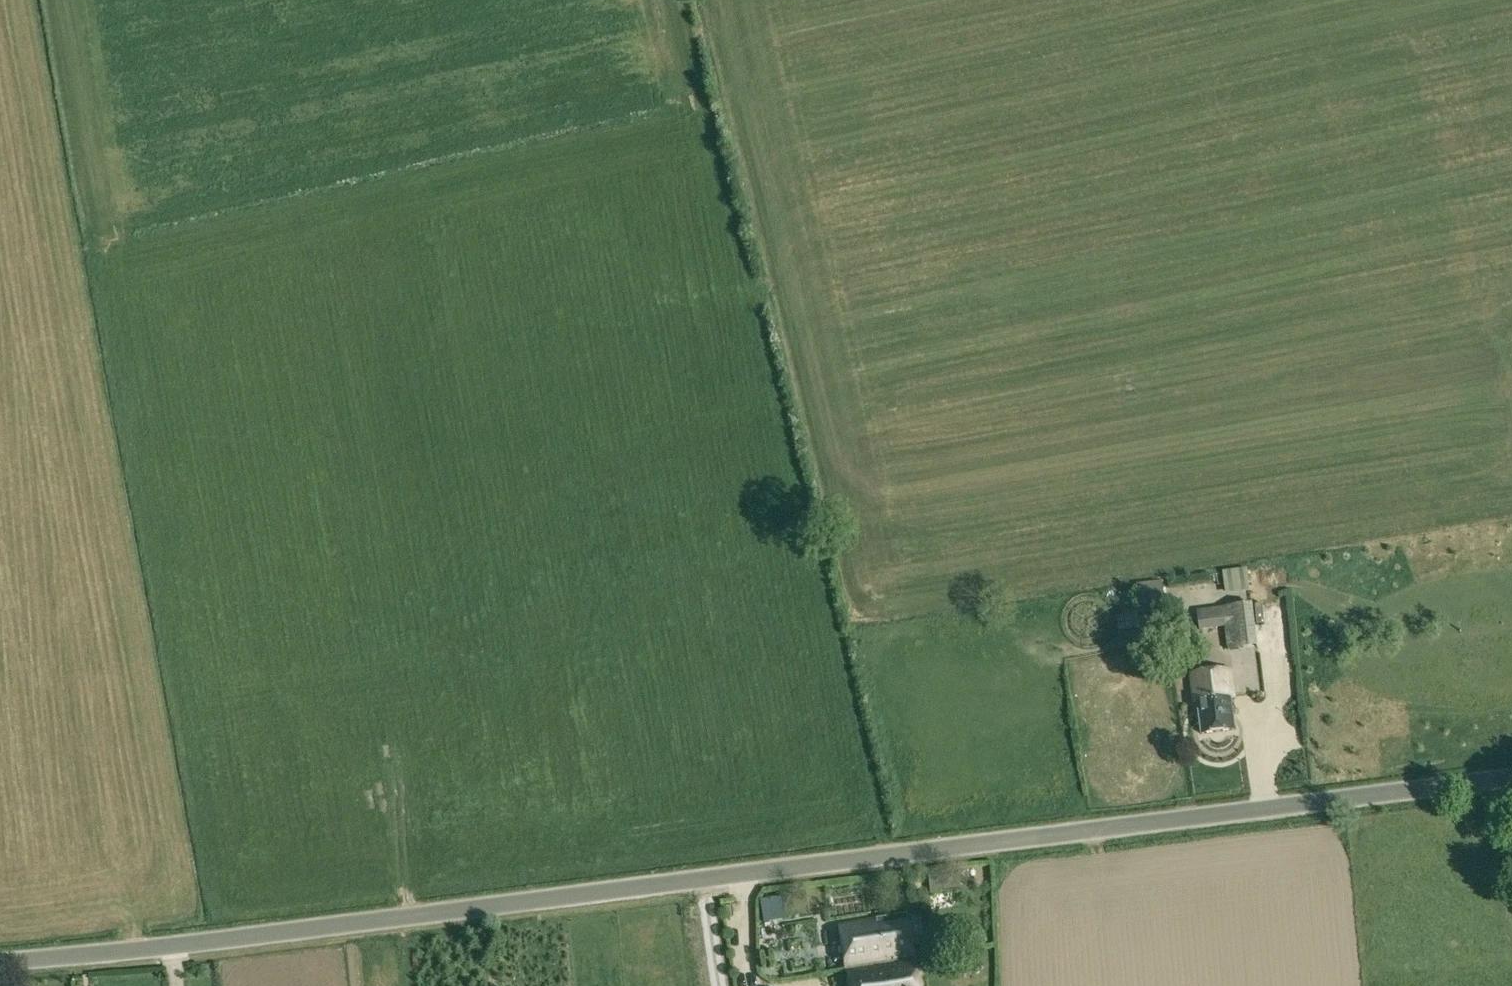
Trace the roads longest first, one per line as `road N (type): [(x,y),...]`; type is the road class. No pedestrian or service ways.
road 1 (unclassified): [(0,962),(179,947),(1511,778)]

